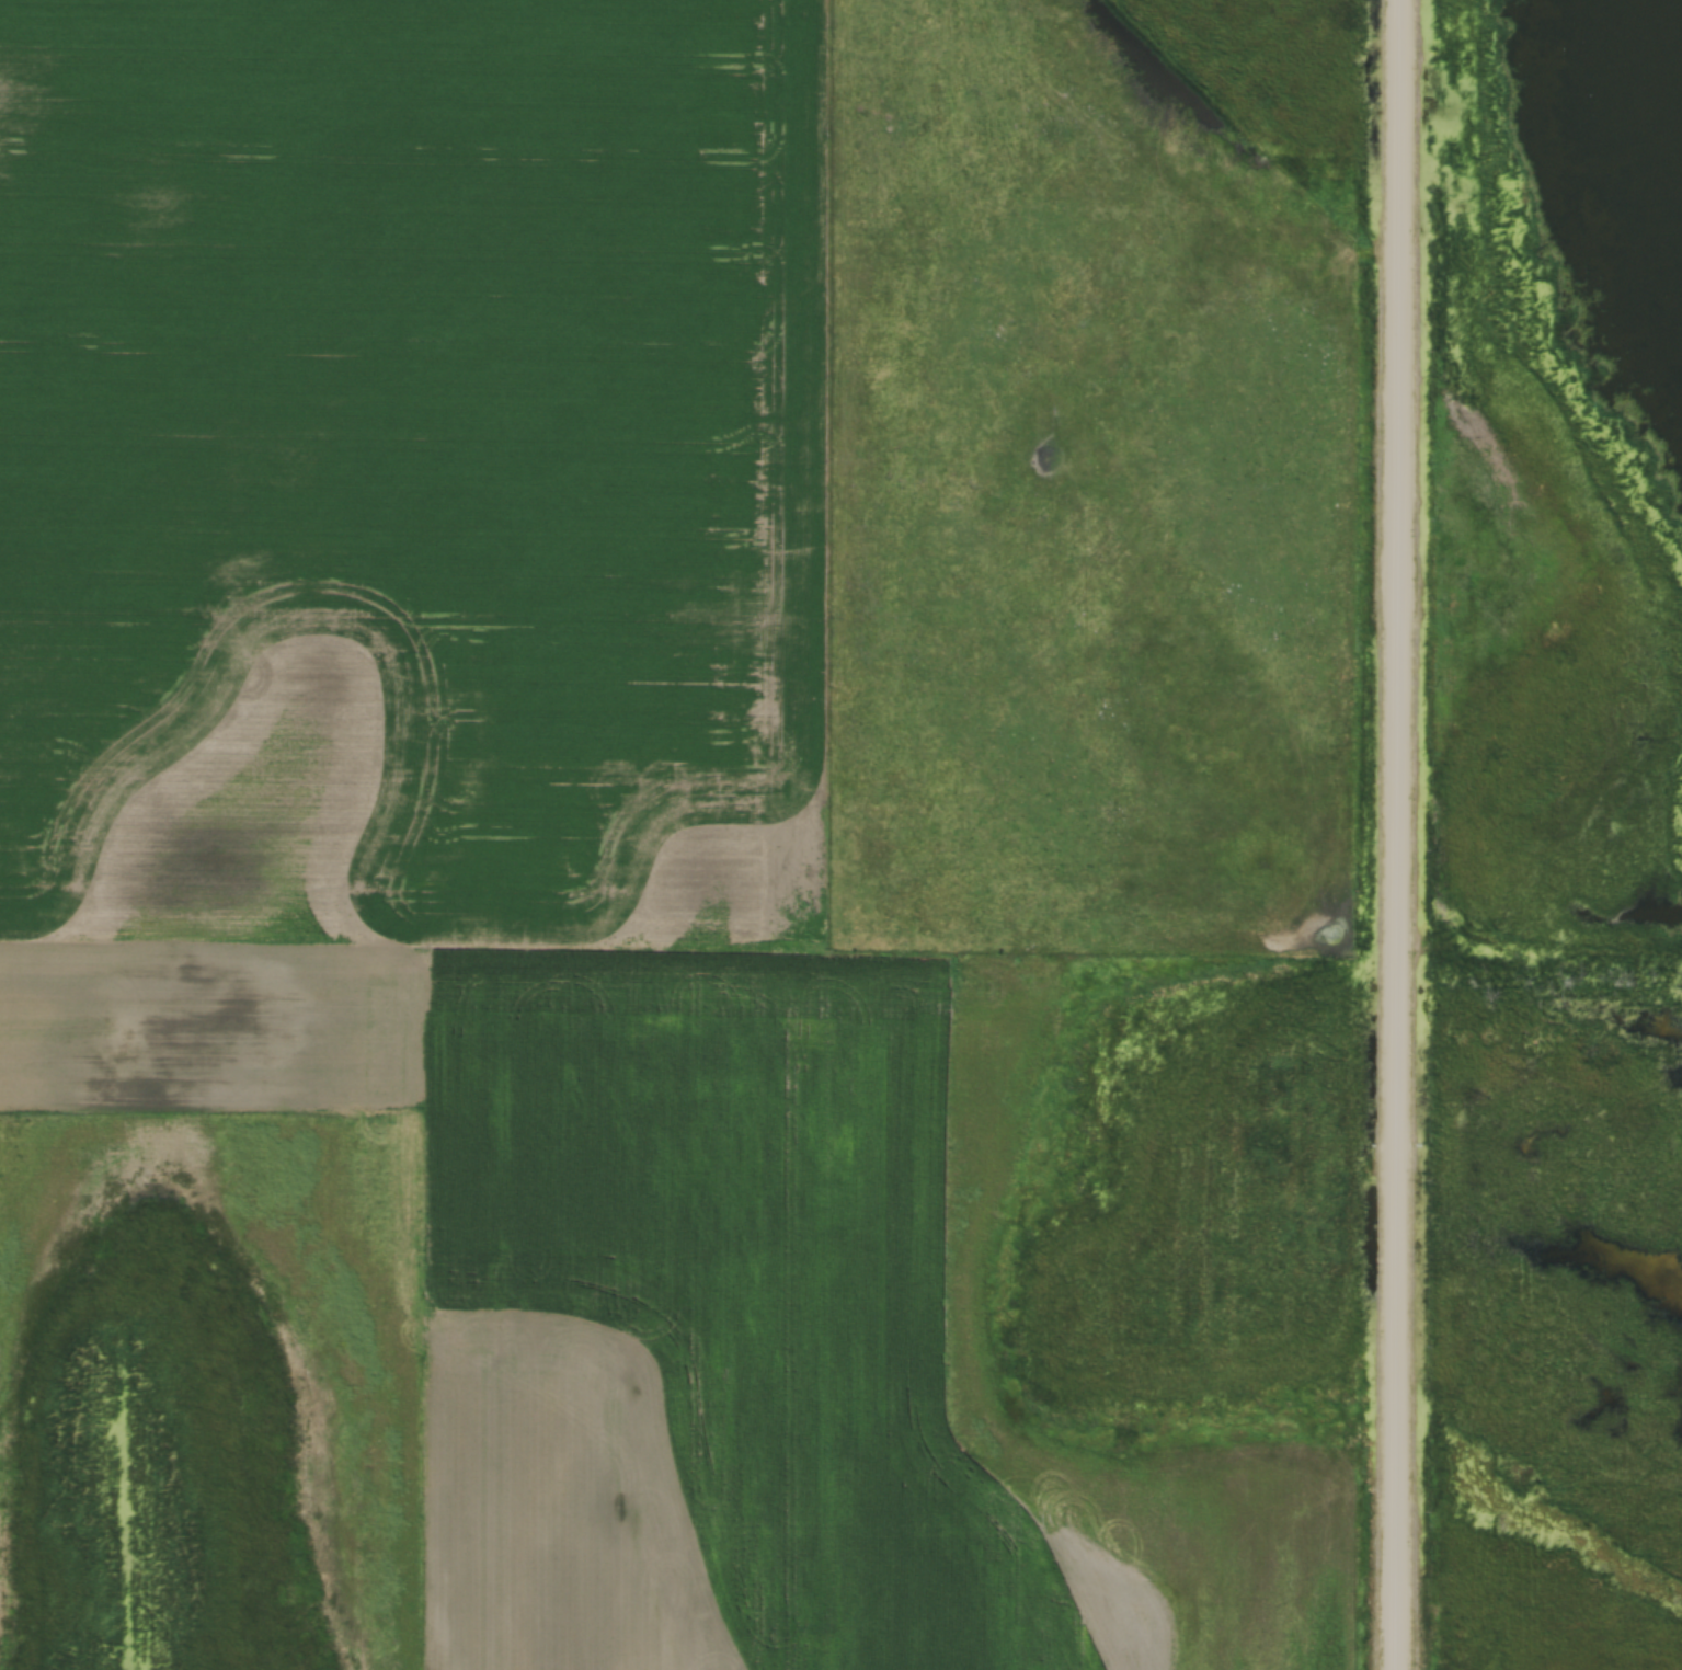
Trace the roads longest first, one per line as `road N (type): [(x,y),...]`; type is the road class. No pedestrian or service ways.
road 1 (residential): [(1392,1669),(1399,0)]

